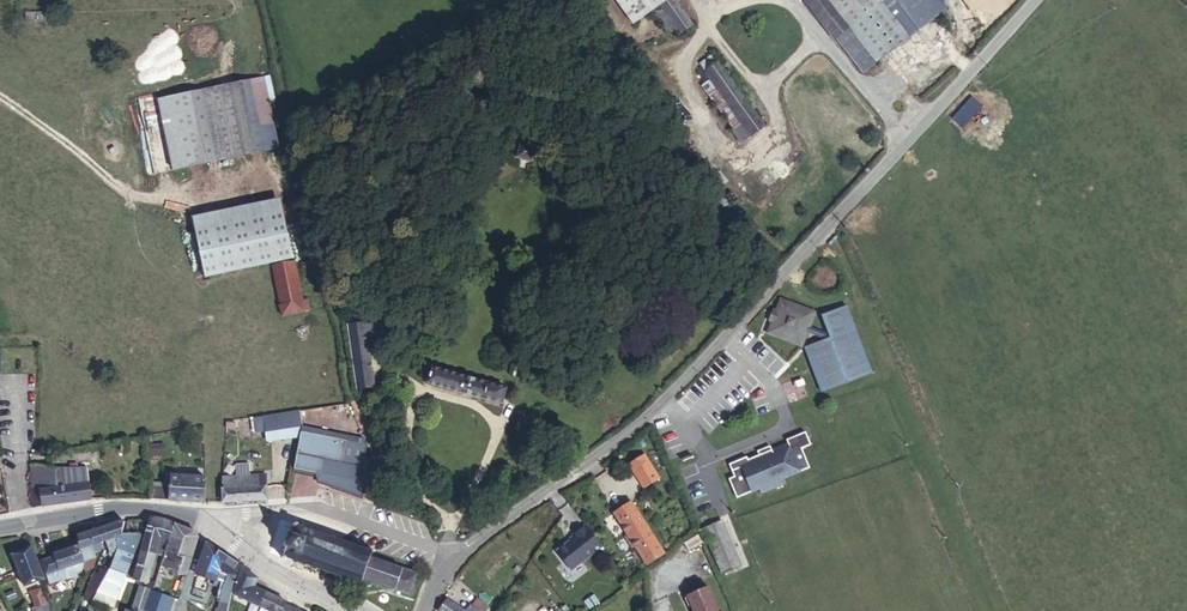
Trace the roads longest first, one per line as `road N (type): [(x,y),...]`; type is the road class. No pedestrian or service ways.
road 1 (residential): [(419,610),(480,534),(675,390),(1034,0)]
road 2 (secondary): [(354,610),(184,514),(130,508),(0,525)]

